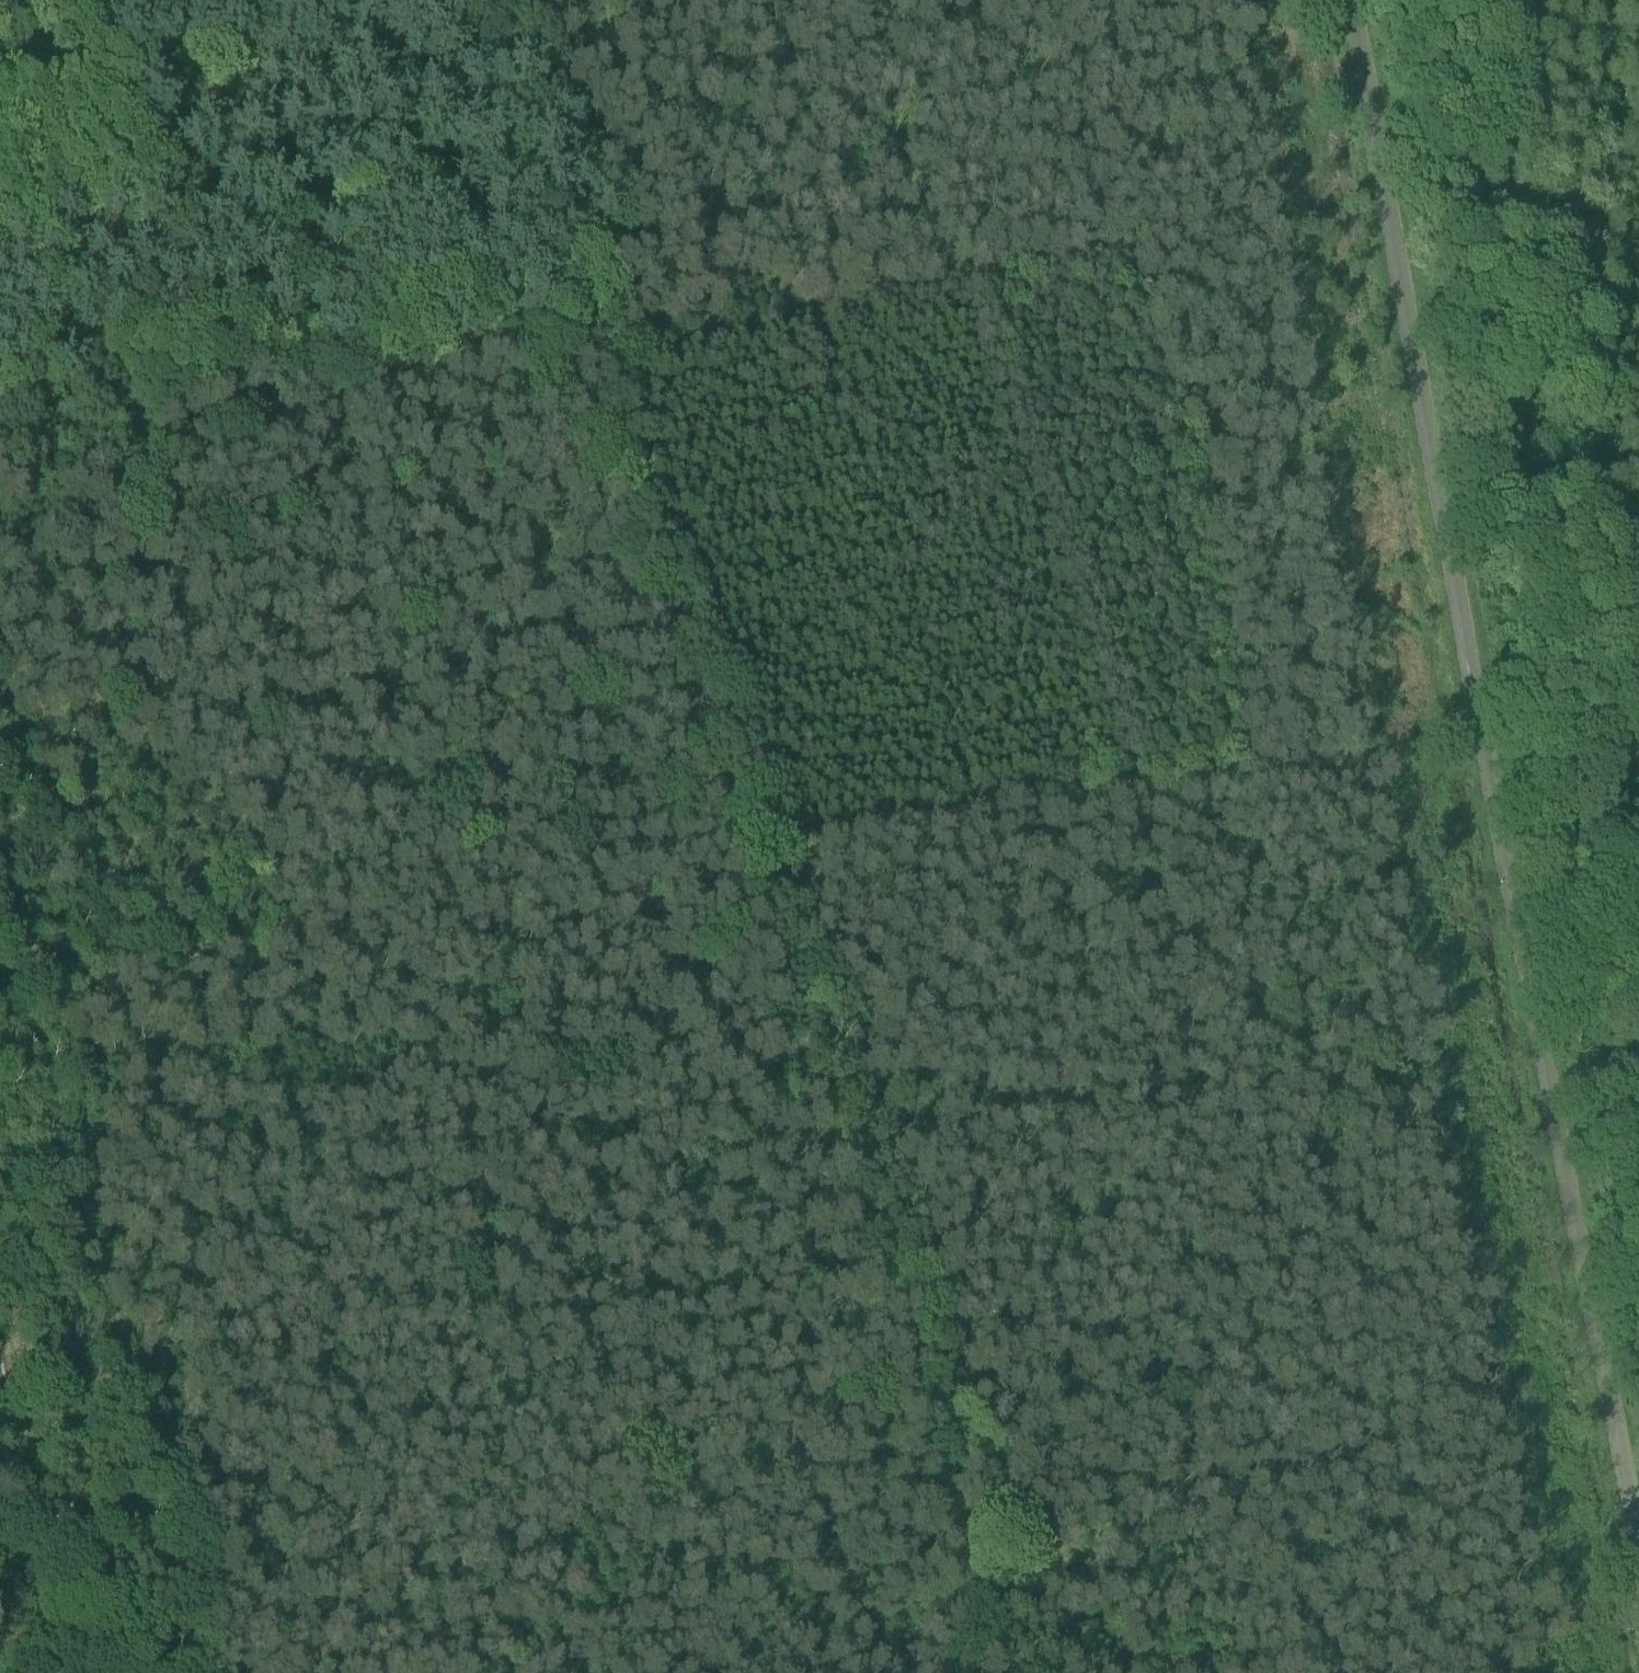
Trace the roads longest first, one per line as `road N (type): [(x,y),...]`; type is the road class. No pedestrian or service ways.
road 1 (unclassified): [(1638,1516),(1354,0)]
road 2 (track): [(0,1347),(86,1672)]

